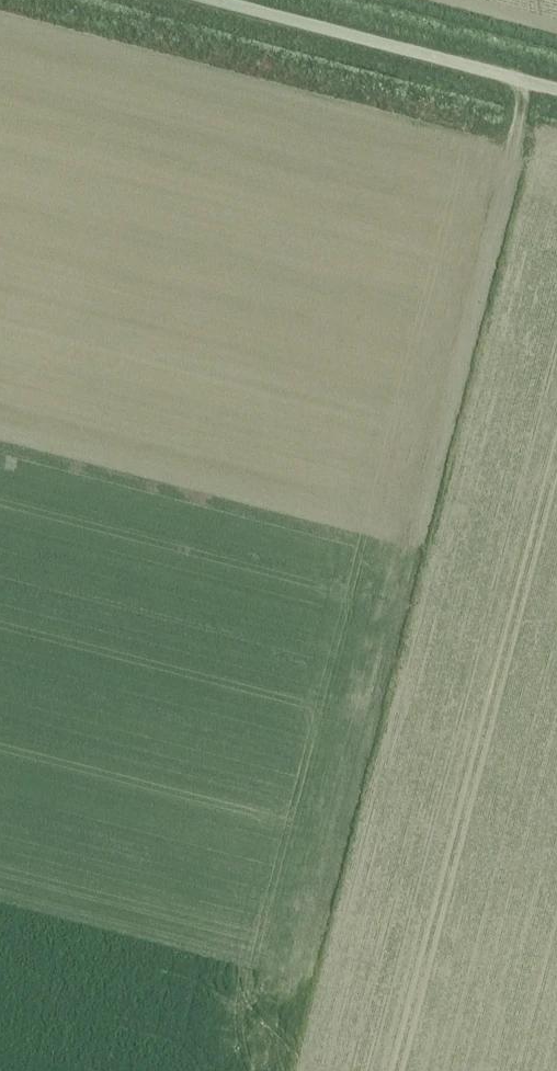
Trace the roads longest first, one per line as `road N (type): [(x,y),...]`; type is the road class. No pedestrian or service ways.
road 1 (unclassified): [(556,91),(211,0)]

